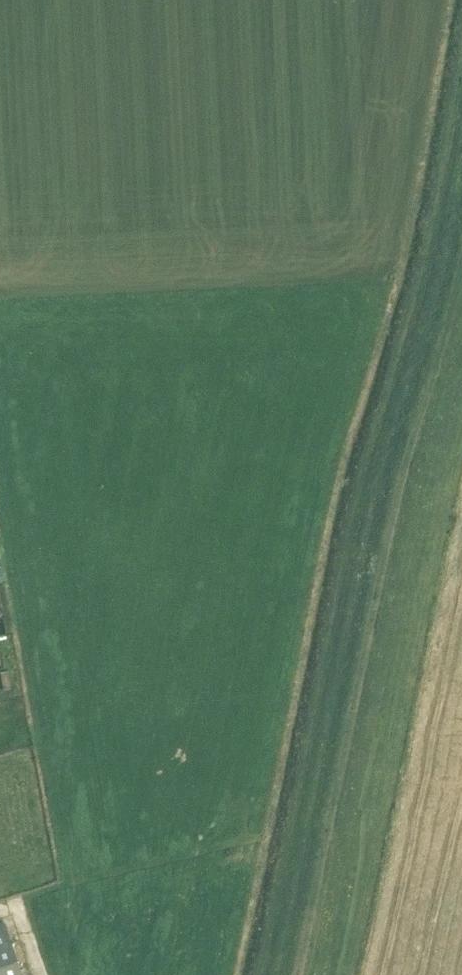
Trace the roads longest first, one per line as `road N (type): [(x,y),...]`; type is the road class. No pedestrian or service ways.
road 1 (track): [(300,974),(405,461),(461,271)]

